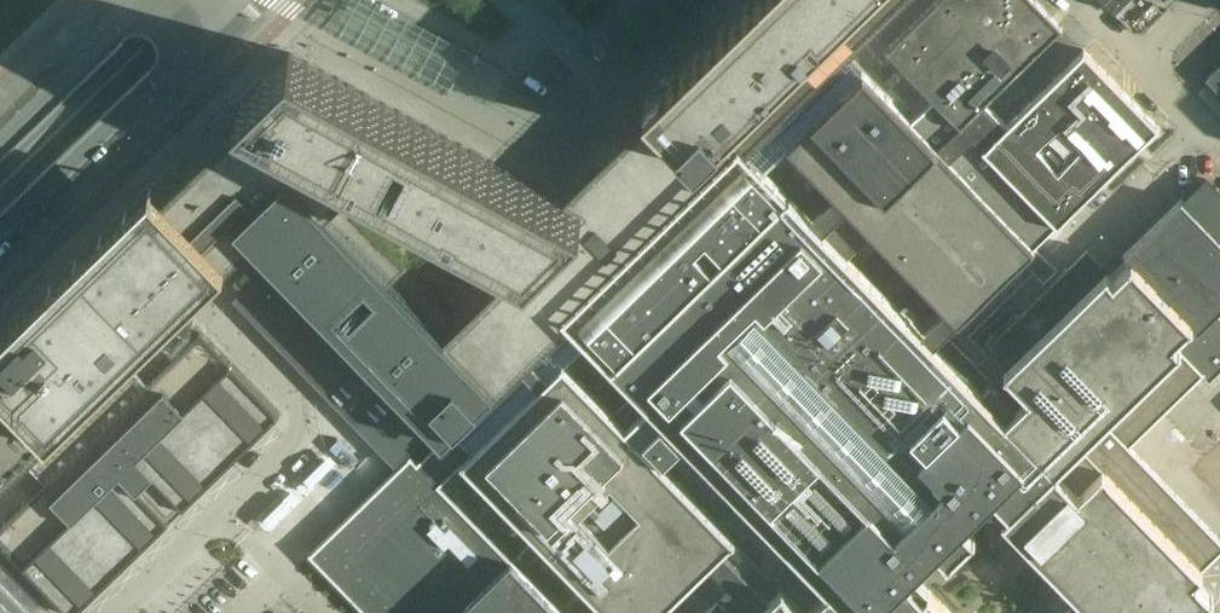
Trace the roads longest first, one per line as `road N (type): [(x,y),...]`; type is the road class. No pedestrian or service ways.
road 1 (unclassified): [(0,234),(183,63),(174,25),(133,19)]
road 2 (tertiary): [(197,0),(0,193)]
road 3 (unclassified): [(133,19),(0,145)]

